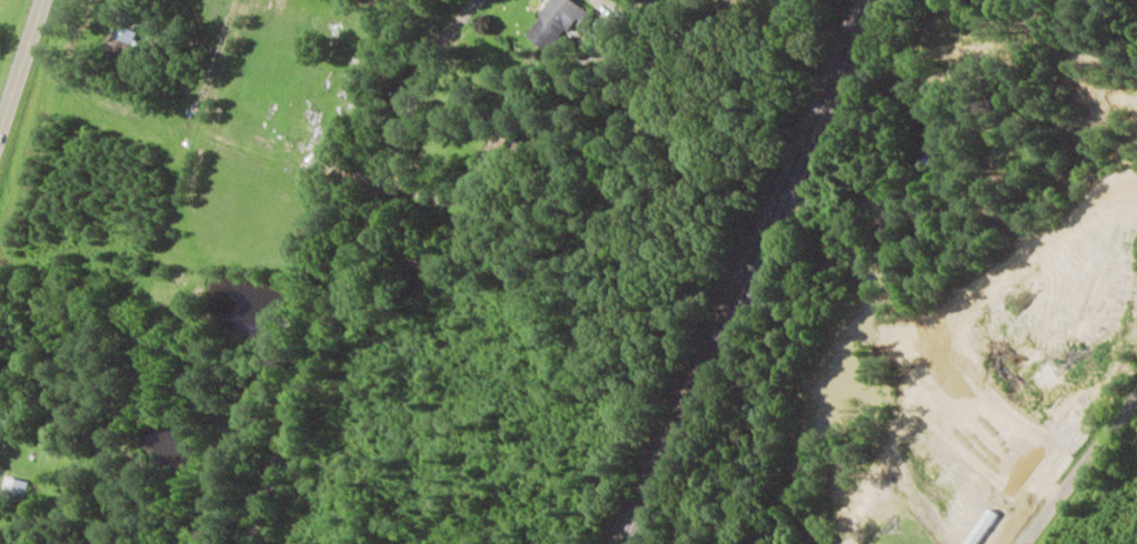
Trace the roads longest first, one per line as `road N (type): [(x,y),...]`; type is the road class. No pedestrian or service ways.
road 1 (residential): [(252,543),(406,150),(425,49),(399,0)]
road 2 (residential): [(1019,543),(1136,365)]
road 3 (primary): [(0,135),(44,0)]

